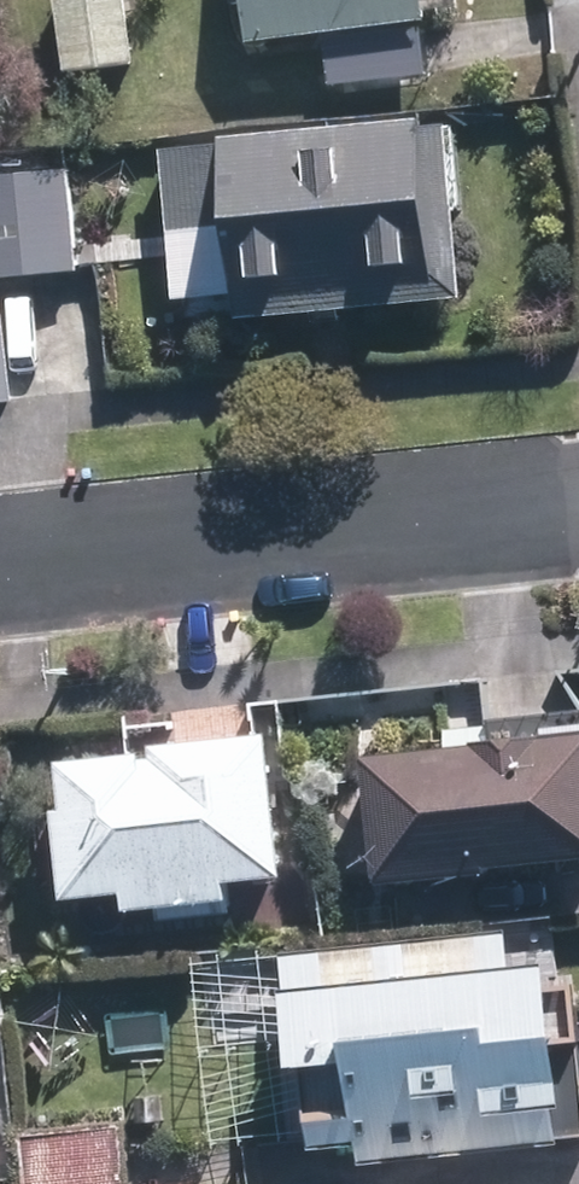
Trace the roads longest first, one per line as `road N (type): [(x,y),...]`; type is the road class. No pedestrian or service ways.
road 1 (residential): [(0,566),(578,506)]

